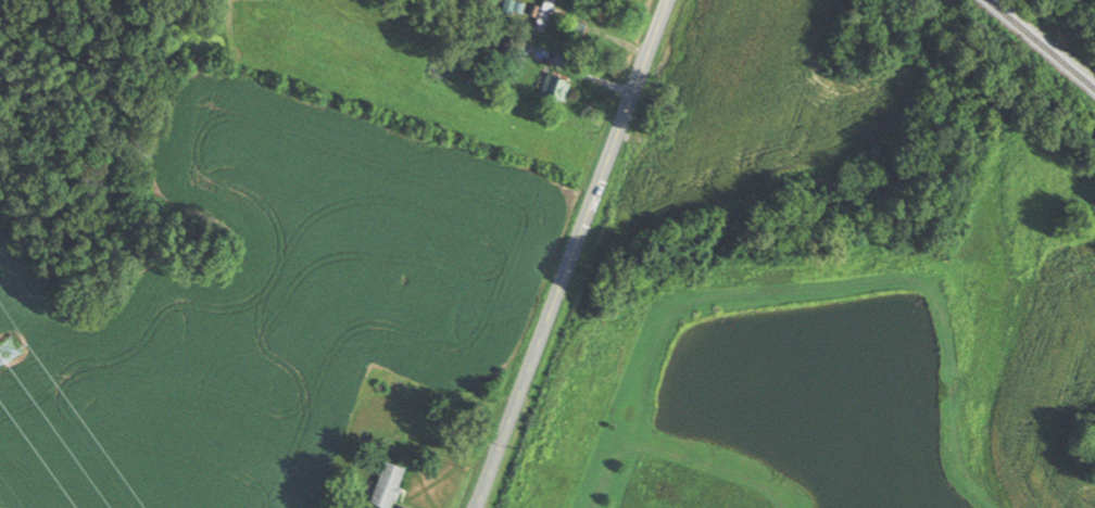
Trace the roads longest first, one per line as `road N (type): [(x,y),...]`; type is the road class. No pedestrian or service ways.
road 1 (secondary): [(477,507),(667,0)]

